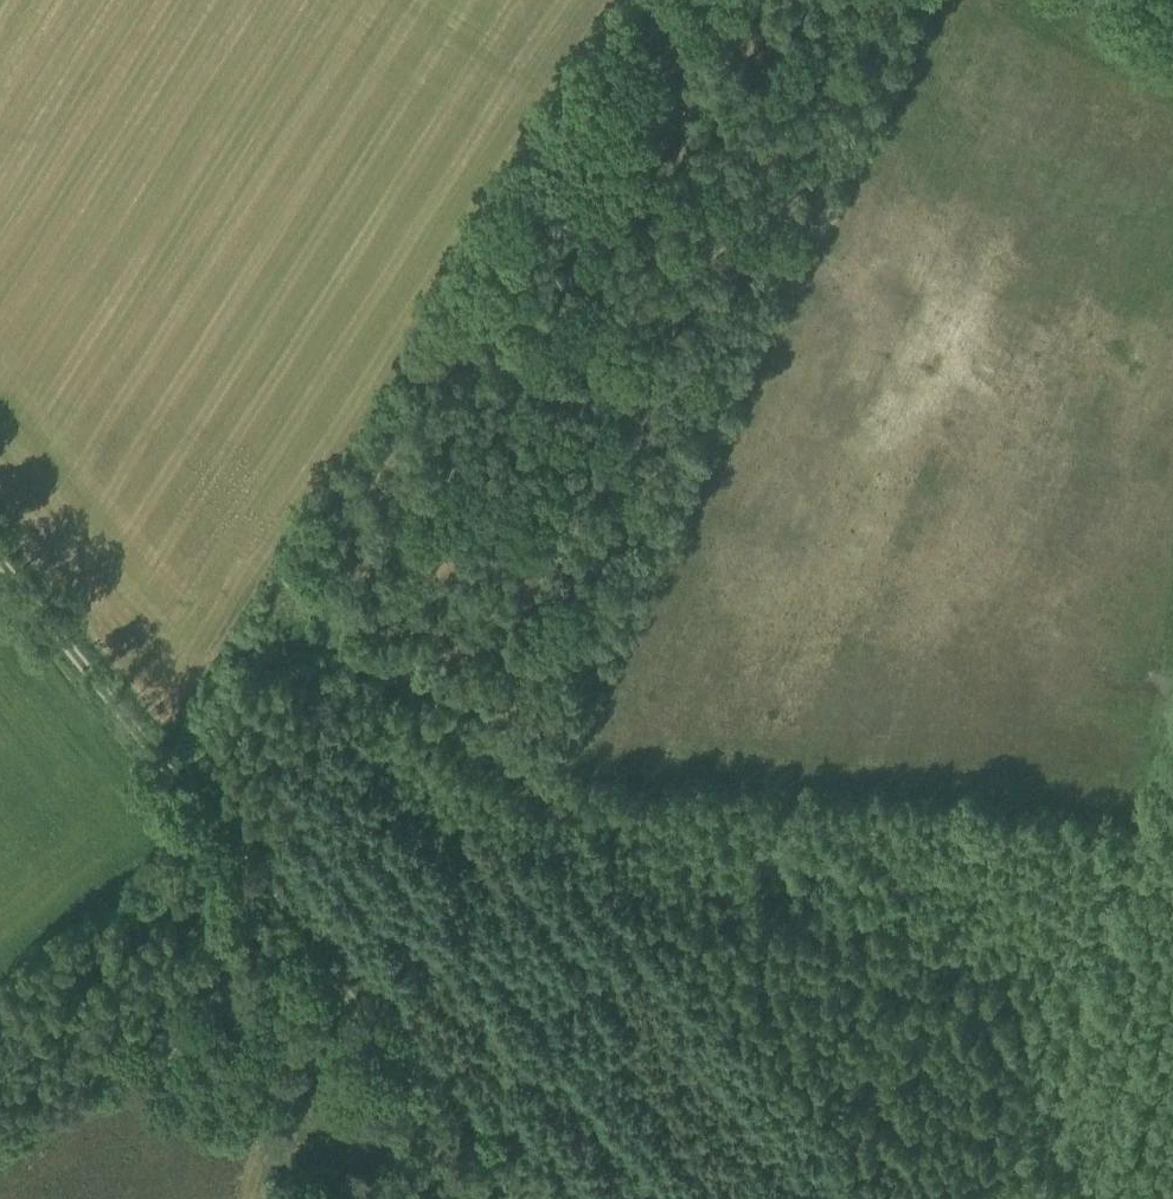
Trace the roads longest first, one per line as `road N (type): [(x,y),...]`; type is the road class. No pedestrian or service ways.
road 1 (track): [(0,560),(506,1198)]

